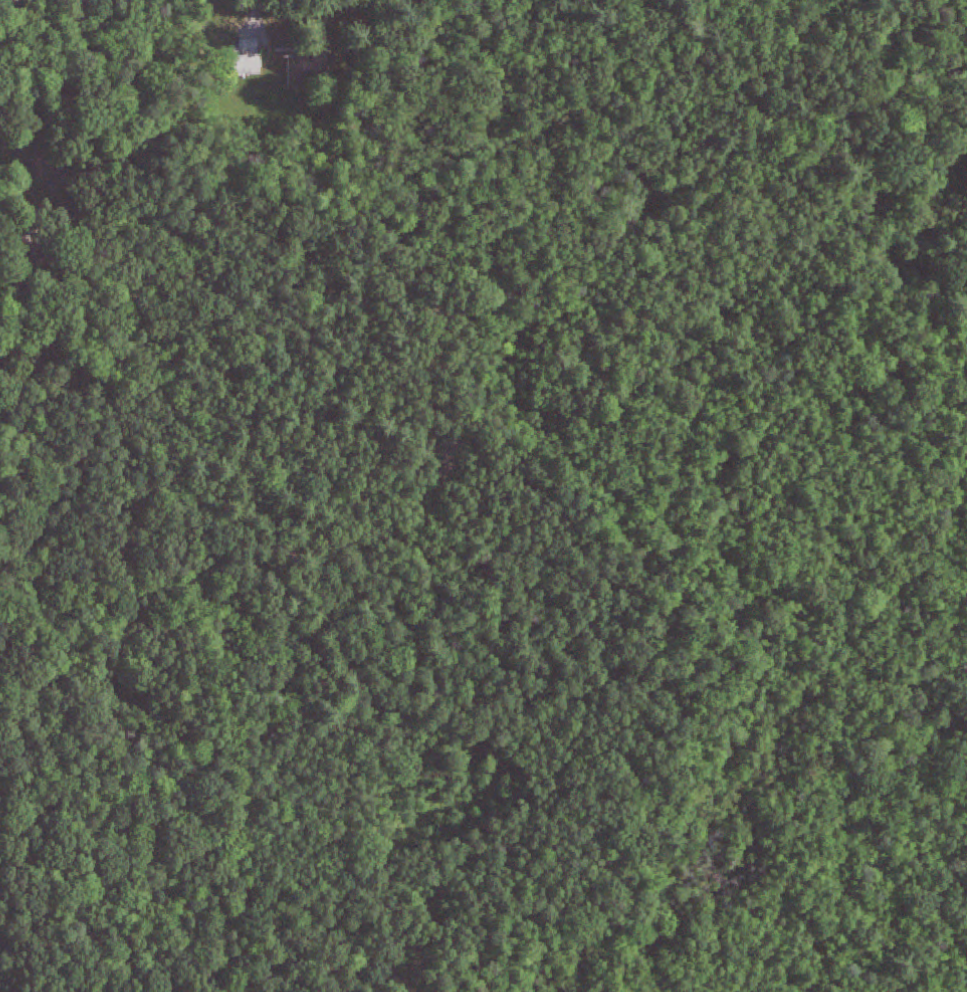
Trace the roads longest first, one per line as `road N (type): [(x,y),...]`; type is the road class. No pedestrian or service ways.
road 1 (residential): [(431,574),(482,406),(709,268),(817,214),(966,205)]

